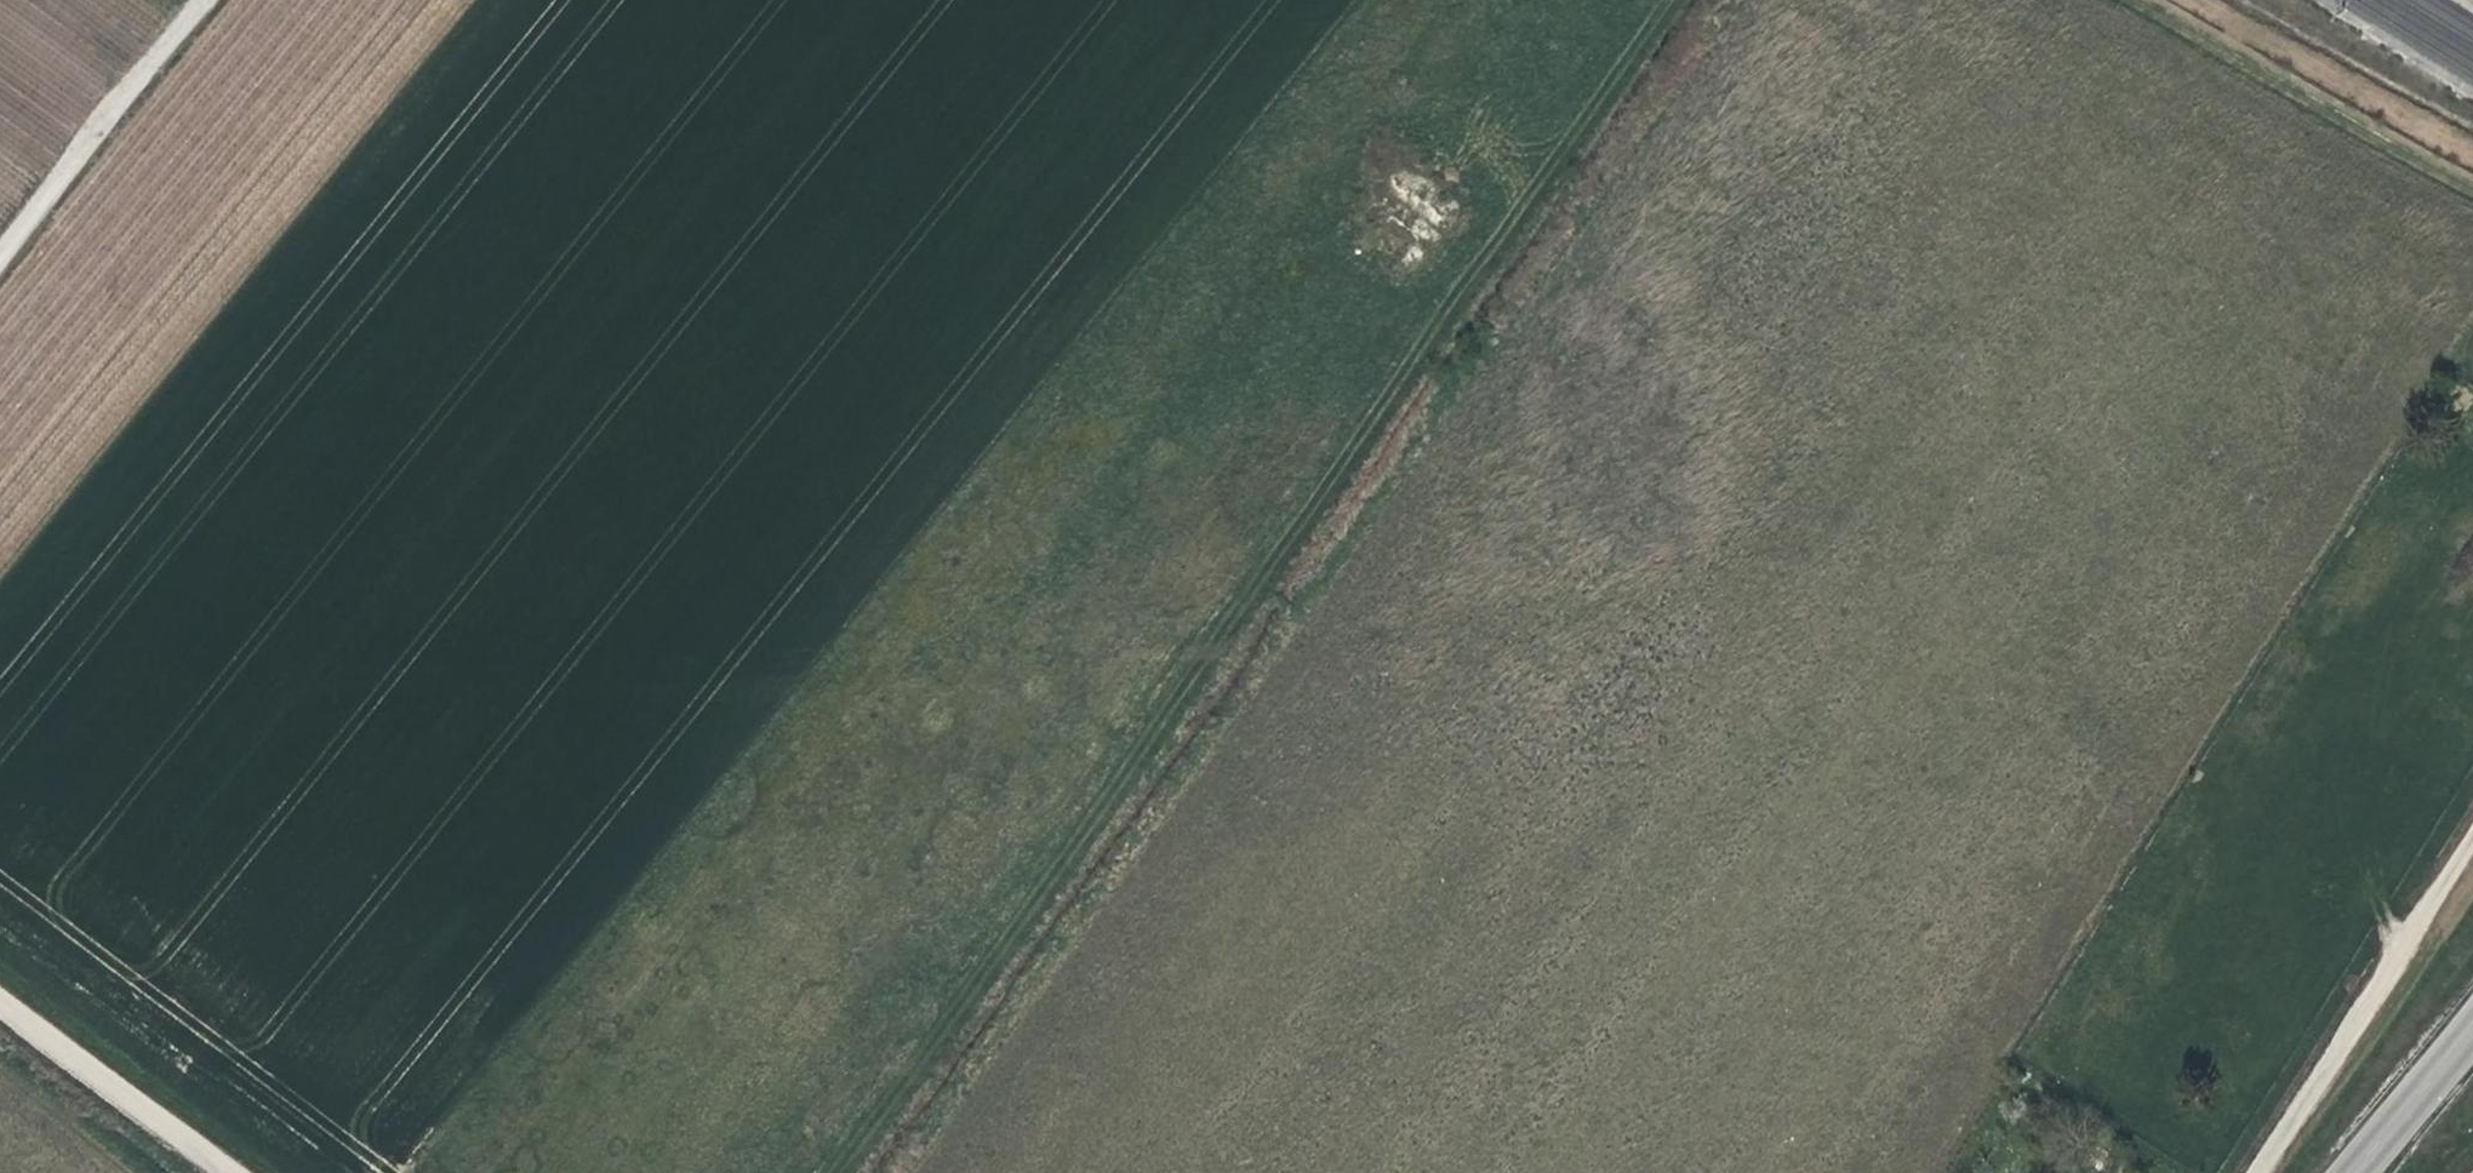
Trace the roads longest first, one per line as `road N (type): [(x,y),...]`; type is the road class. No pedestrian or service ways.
road 1 (track): [(816,1172),(1662,0)]
road 2 (track): [(2149,0),(2274,79),(2472,185)]
road 3 (track): [(209,0),(0,262)]
road 4 (track): [(236,1172),(0,999)]
road 5 (tertiary): [(2360,1172),(2472,1035)]

